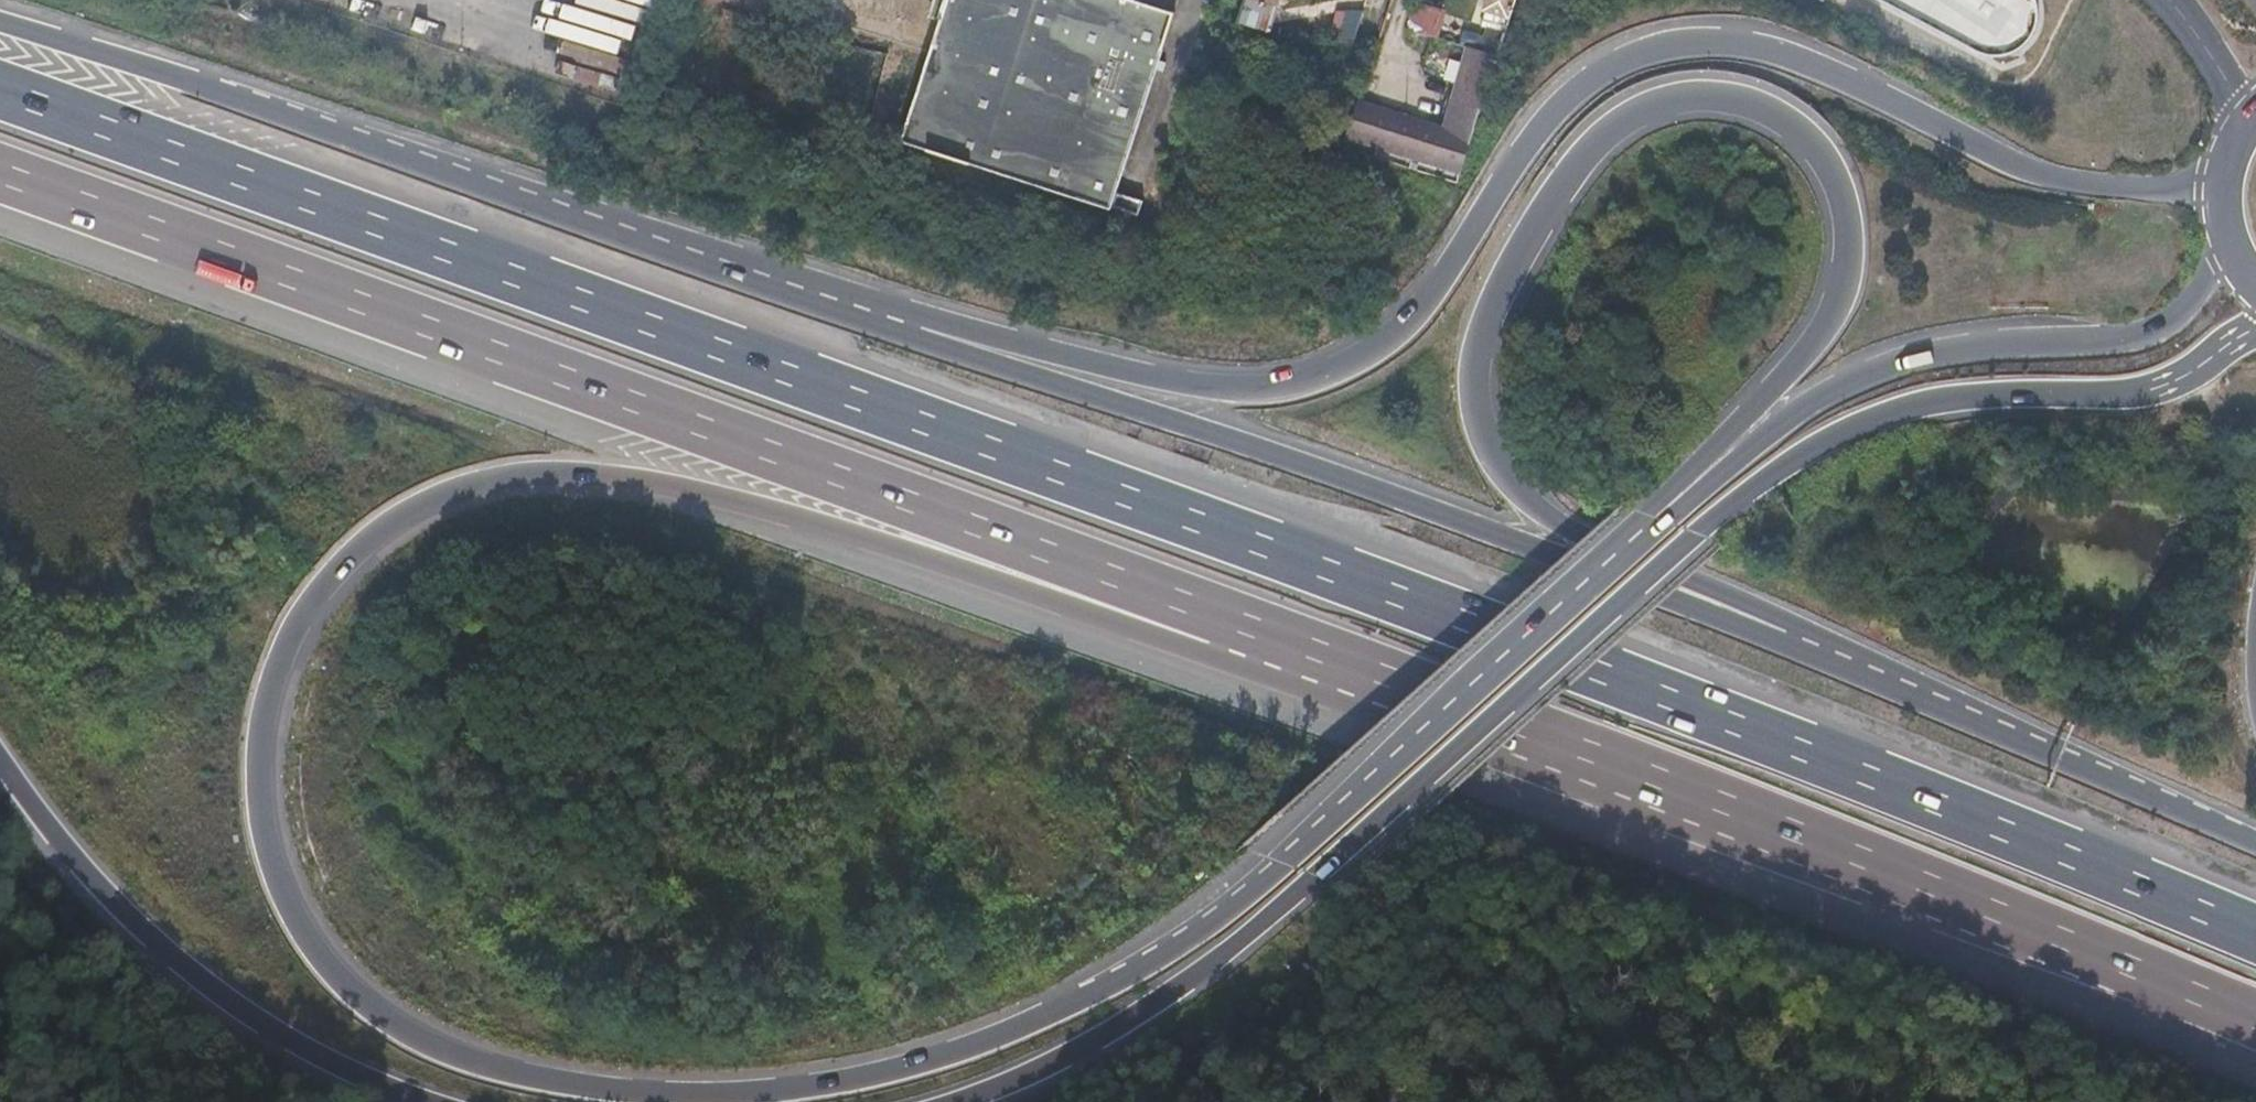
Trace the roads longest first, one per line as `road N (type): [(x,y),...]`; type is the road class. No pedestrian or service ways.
road 1 (motorway): [(2255,932),(1325,564),(0,86)]
road 2 (motorway): [(667,1101),(527,1080),(393,1036),(314,944),(282,878),(265,714),(302,624),(349,572),(465,491),(578,477),(711,504),(1093,619),(1232,623)]
road 3 (motorway): [(1993,729),(1787,625),(1555,523),(1524,500),(1481,429),(1474,369),(1482,337),(1515,262),(1578,161),(1654,104),(1712,98),(1785,119),(1809,137),(1840,185),(1846,274),(1819,336),(1654,514)]
road 4 (motorway): [(950,1101),(1222,989),(1698,531),(1801,453),(1858,423),(1925,403),(2149,390),(2255,329)]
road 5 (motorway): [(2224,174),(2154,189),(2067,182),(1997,158),(1797,59),(1691,41),(1633,55),(1578,91),(1528,146),(1413,319),(1332,372),(1237,388),(937,330)]
road 6 (motorway): [(0,172),(1232,623)]
road 7 (motorway): [(1654,514),(1167,957),(954,1059),(805,1094),(719,1101)]
road 8 (motorway): [(1993,729),(1529,544),(937,330)]
road 9 (motorway): [(1232,623),(1635,765),(2255,1023)]
road 10 (motorway): [(937,330),(0,22)]
road 11 (motorway): [(2226,233),(2197,293),(2147,336),(1988,344),(1913,357),(1841,386),(1654,514)]
road 12 (motorway): [(0,758),(36,814),(201,985),(273,1036),(424,1101)]
road 13 (motorway): [(2255,843),(1993,729)]
road 14 (secondary): [(2171,0),(2233,96),(2239,135)]

